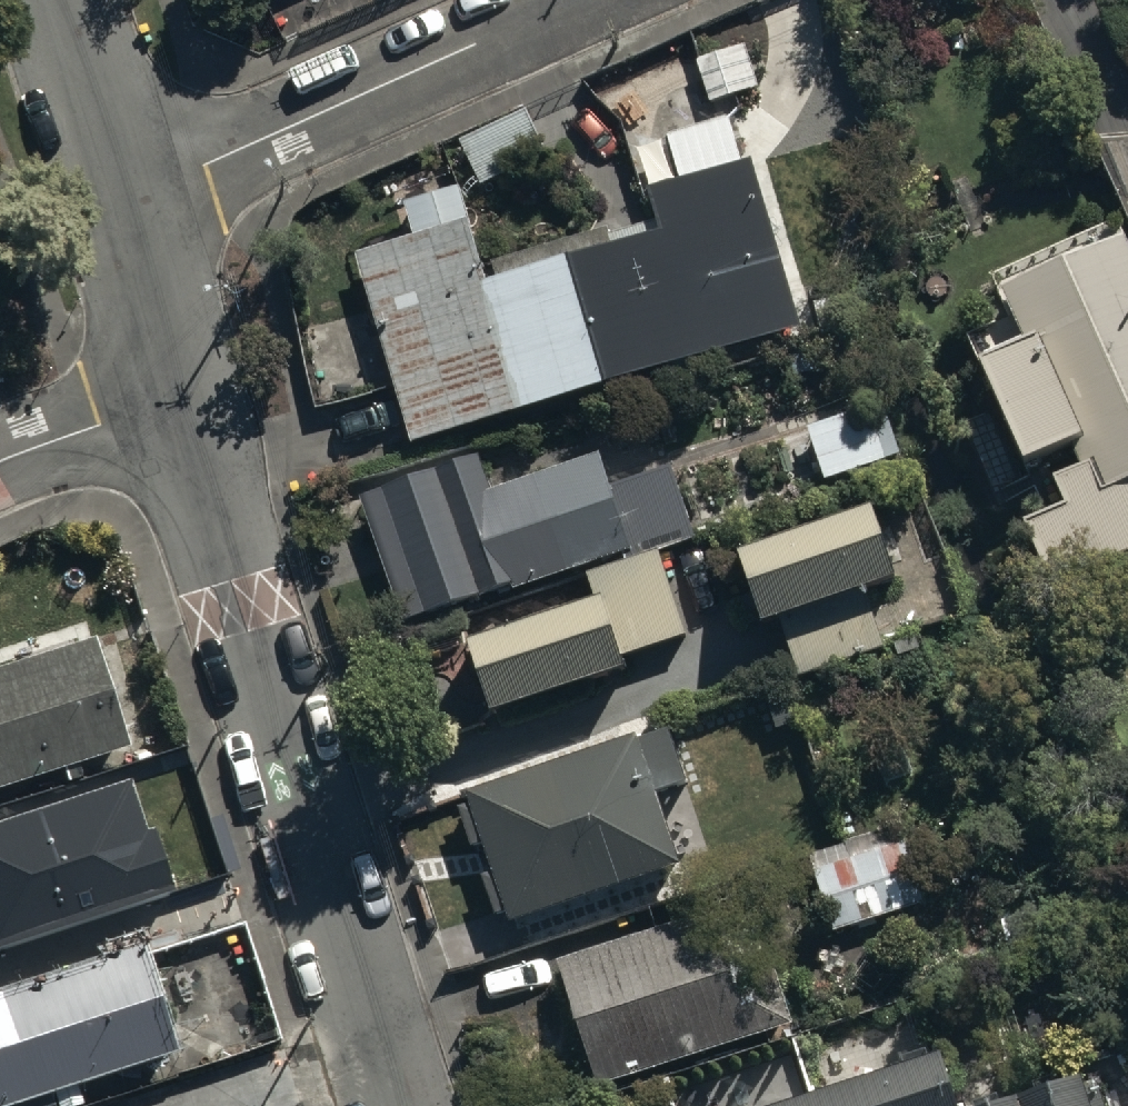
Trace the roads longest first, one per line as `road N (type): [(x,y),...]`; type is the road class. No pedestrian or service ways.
road 1 (residential): [(399,1105),(172,394)]
road 2 (residential): [(121,205),(582,0)]
road 3 (residential): [(121,205),(59,0)]
road 4 (residential): [(172,394),(121,205)]
road 5 (residential): [(0,460),(172,394)]

